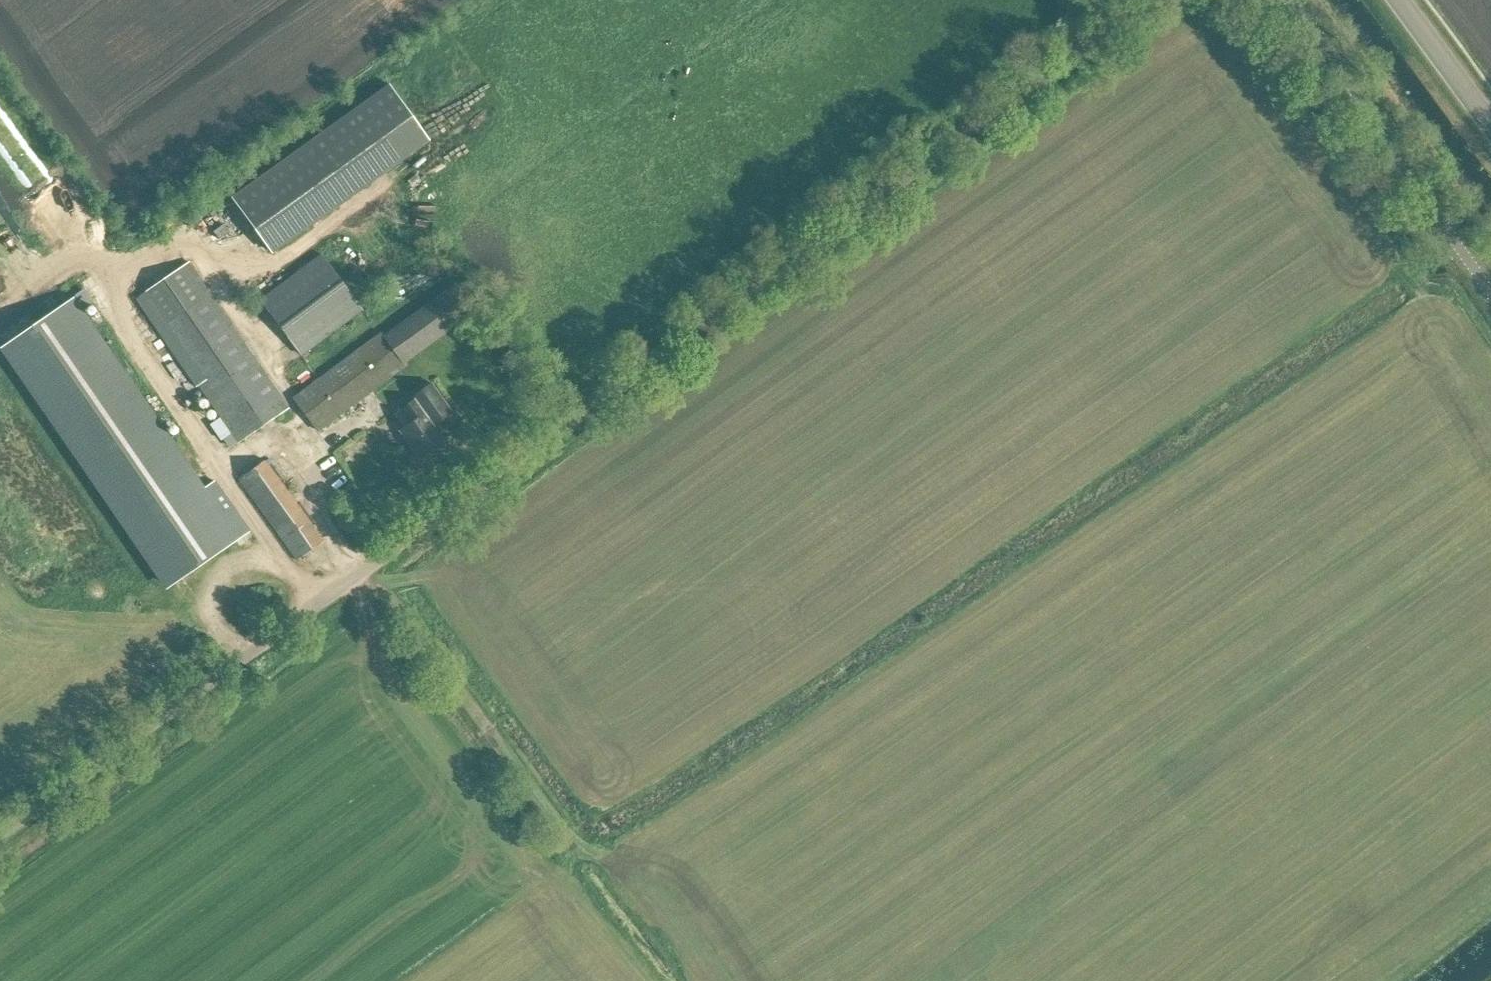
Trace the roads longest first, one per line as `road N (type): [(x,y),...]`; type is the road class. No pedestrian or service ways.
road 1 (unclassified): [(0,836),(1152,0)]
road 2 (secondary): [(1490,127),(1397,0)]

